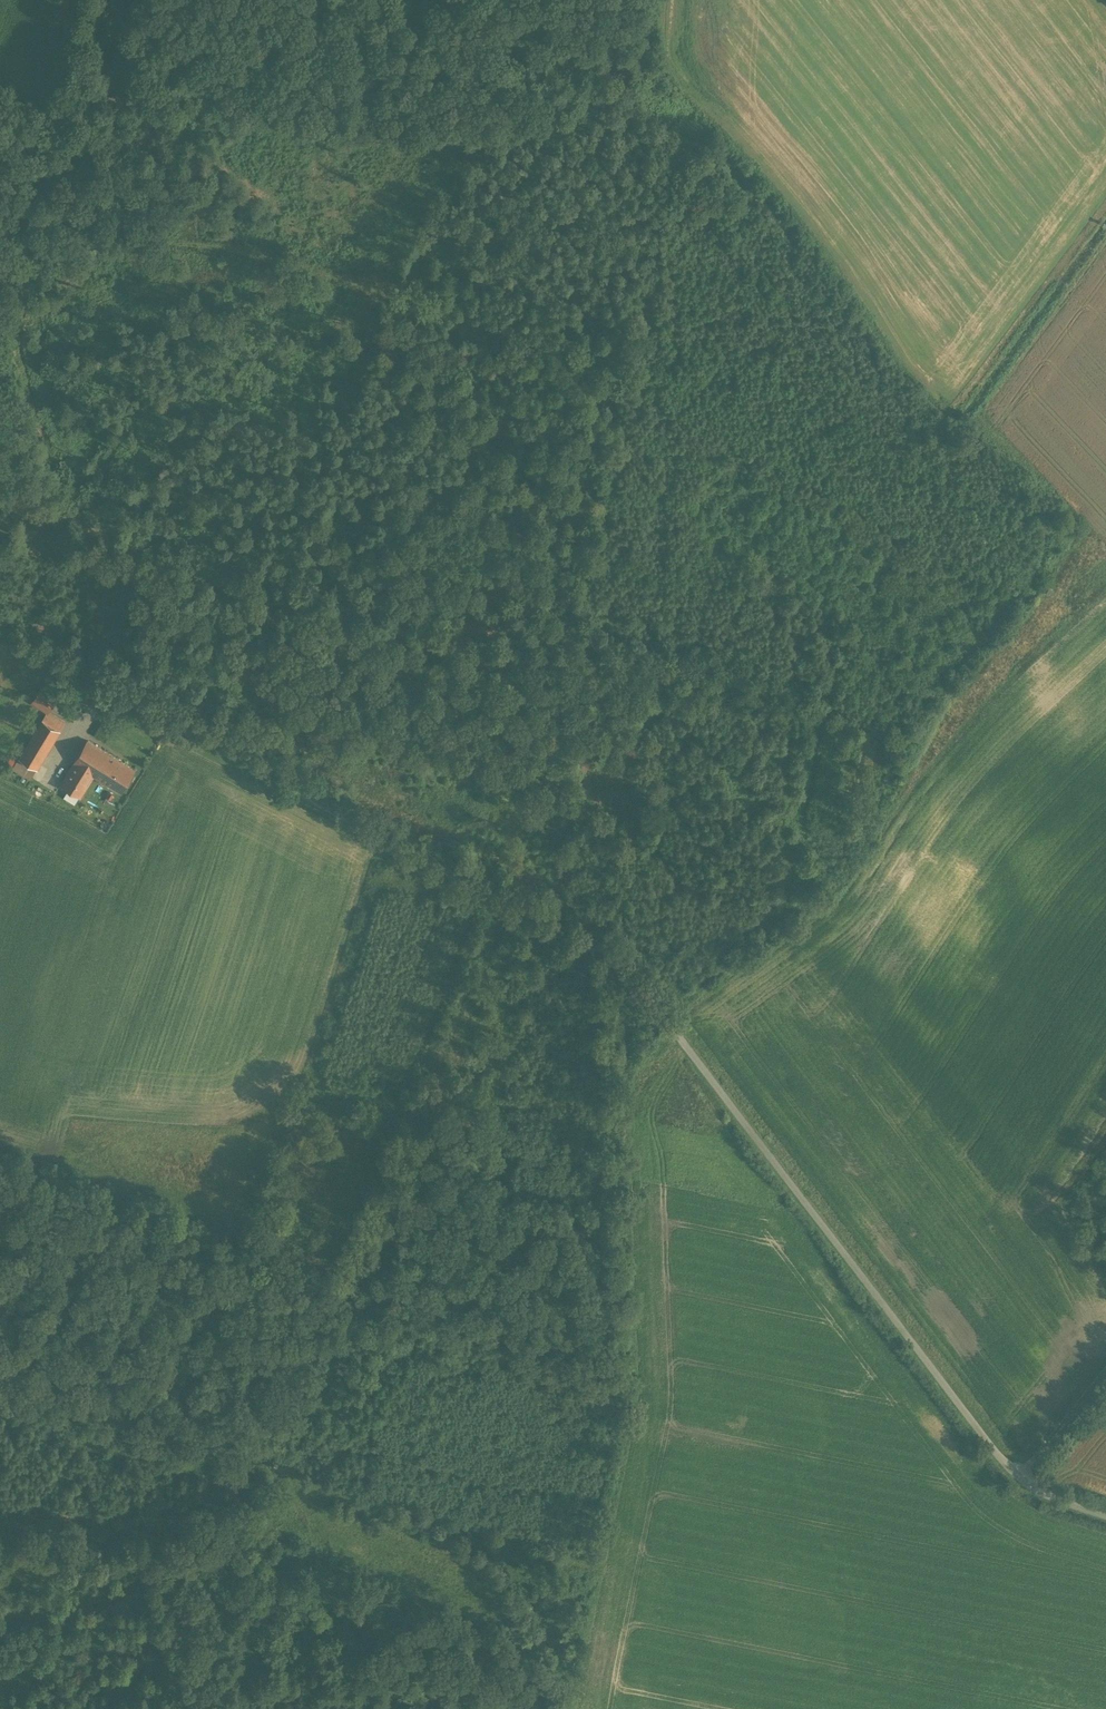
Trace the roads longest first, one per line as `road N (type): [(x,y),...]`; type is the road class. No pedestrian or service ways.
road 1 (unclassified): [(0,627),(627,970),(1020,1477),(1105,1517)]
road 2 (track): [(1105,1371),(1020,1477)]

